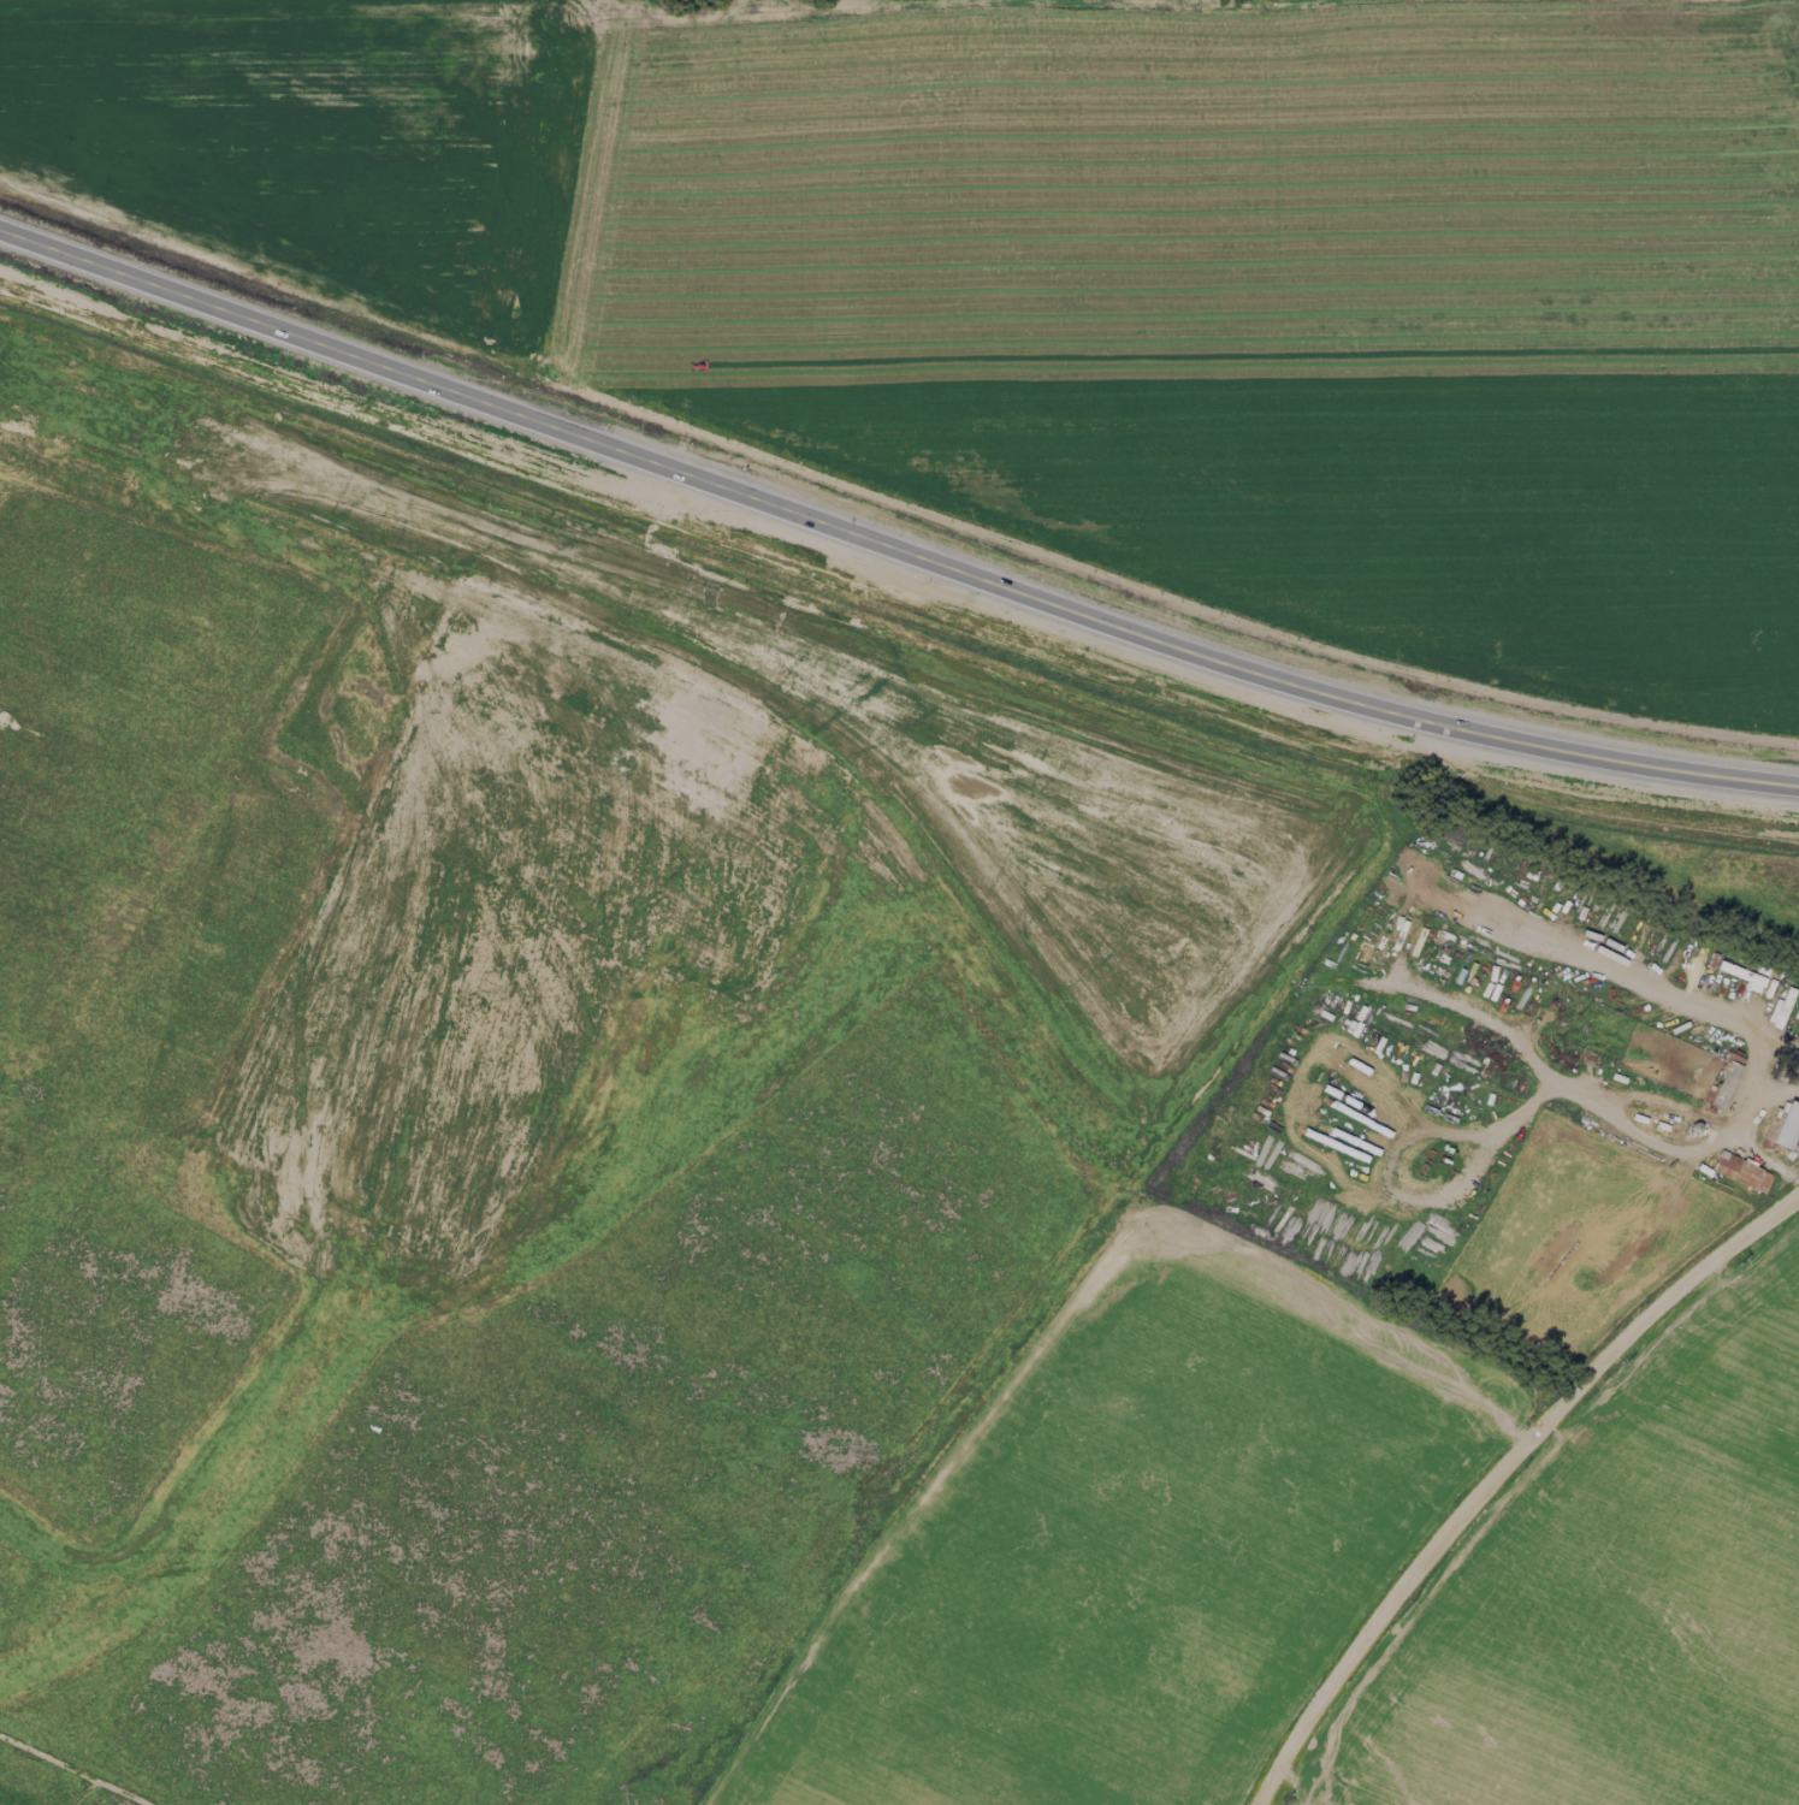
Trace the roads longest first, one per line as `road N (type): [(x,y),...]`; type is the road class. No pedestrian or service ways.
road 1 (primary): [(0,227),(1049,605),(1315,693),(1540,748),(1798,785)]
road 2 (residential): [(1798,1194),(1652,1310),(1472,1495),(1330,1681),(1256,1804)]

